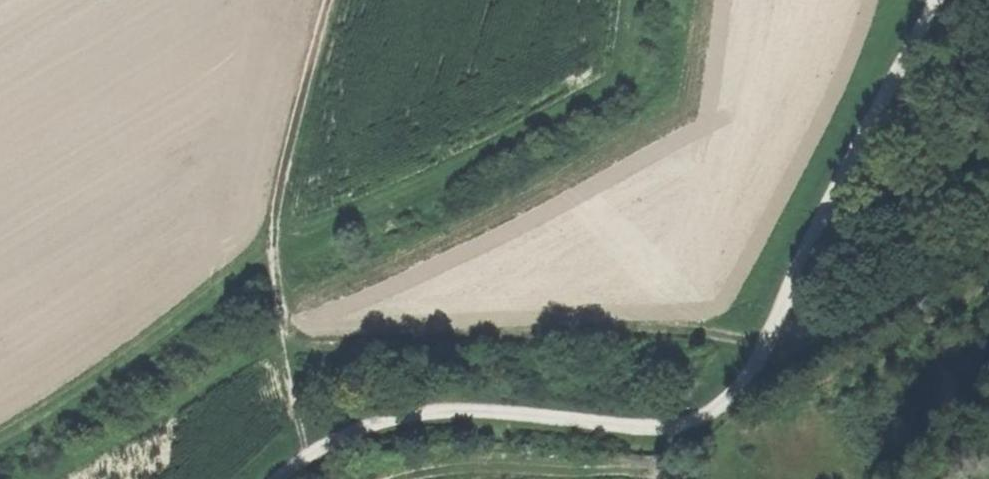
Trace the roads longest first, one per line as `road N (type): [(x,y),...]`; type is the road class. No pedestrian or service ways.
road 1 (track): [(768,350),(729,395),(693,421),(657,427),(433,411),(354,429),(281,478)]
road 2 (track): [(317,0),(275,154),(275,306),(300,461)]
road 3 (track): [(938,0),(768,350)]
road 4 (track): [(768,350),(905,295),(988,241)]

